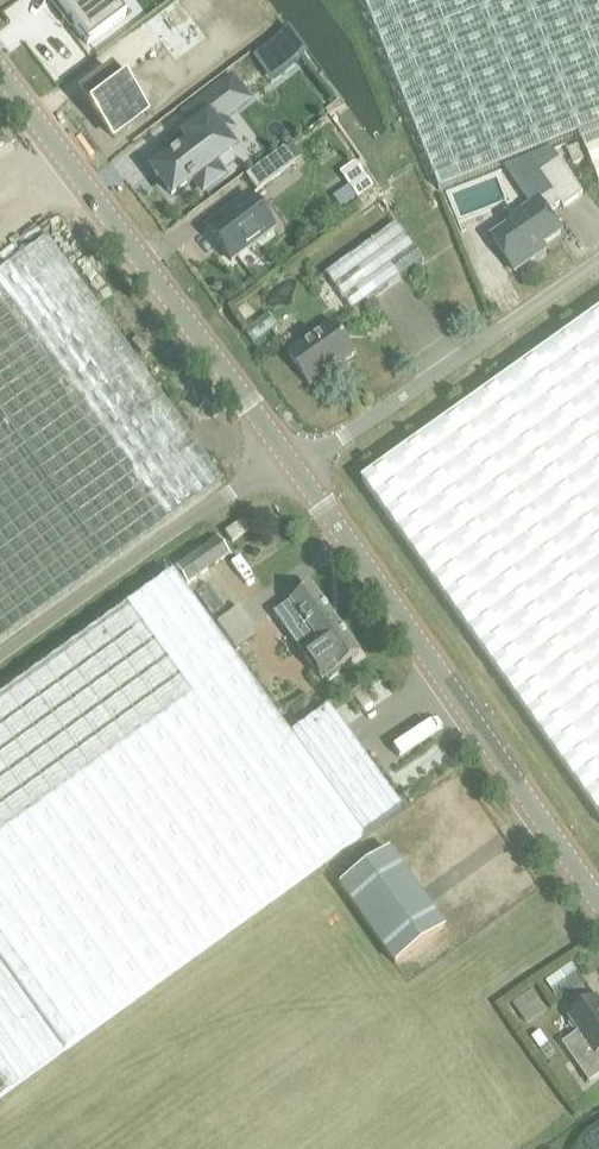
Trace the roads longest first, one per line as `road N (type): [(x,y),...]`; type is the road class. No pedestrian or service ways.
road 1 (tertiary): [(296,470),(598,899)]
road 2 (tertiary): [(0,75),(296,470)]
road 3 (unclassified): [(598,258),(296,470)]
road 4 (unclassified): [(0,657),(247,482),(296,470)]

